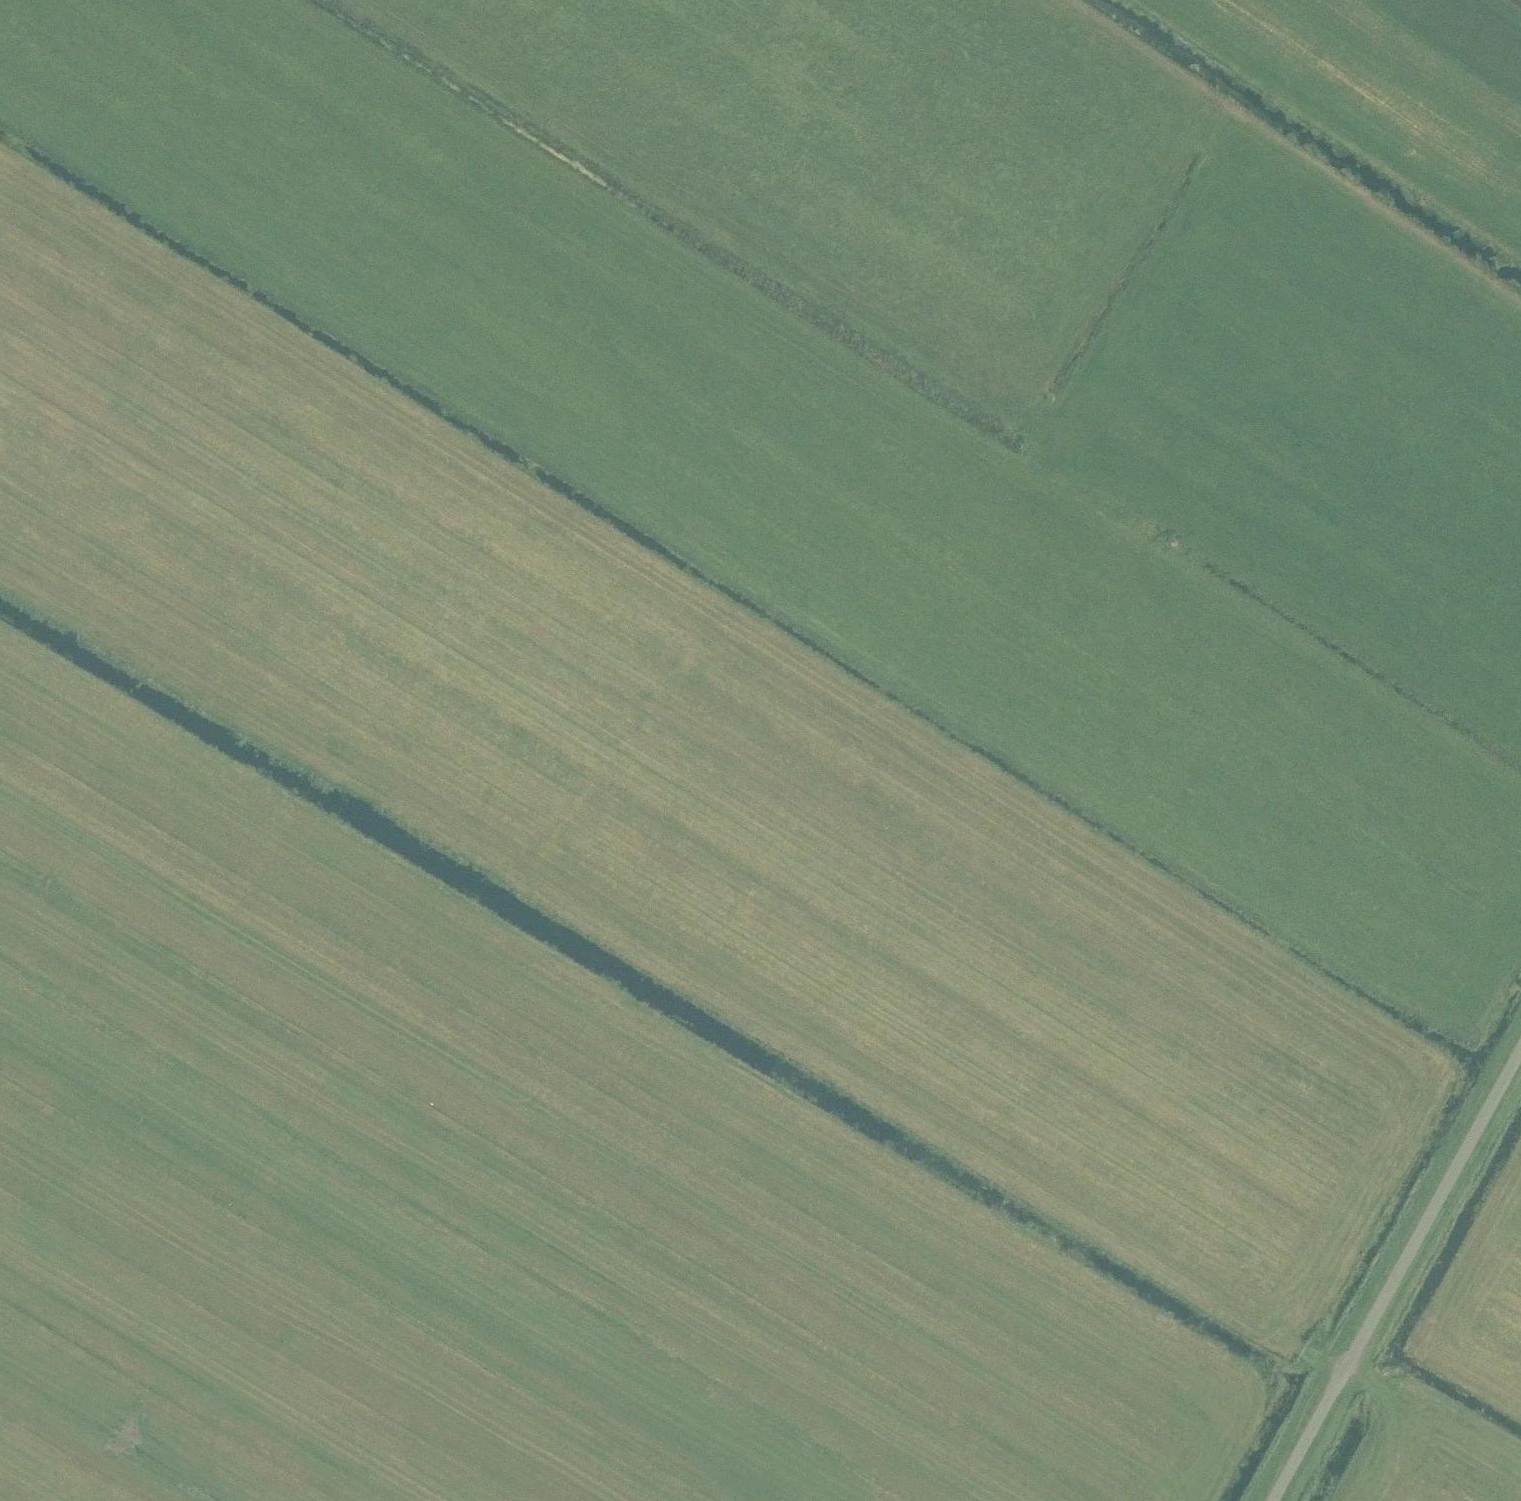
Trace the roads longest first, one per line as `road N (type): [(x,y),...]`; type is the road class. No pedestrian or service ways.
road 1 (unclassified): [(1520,1049),(1272,1500)]

